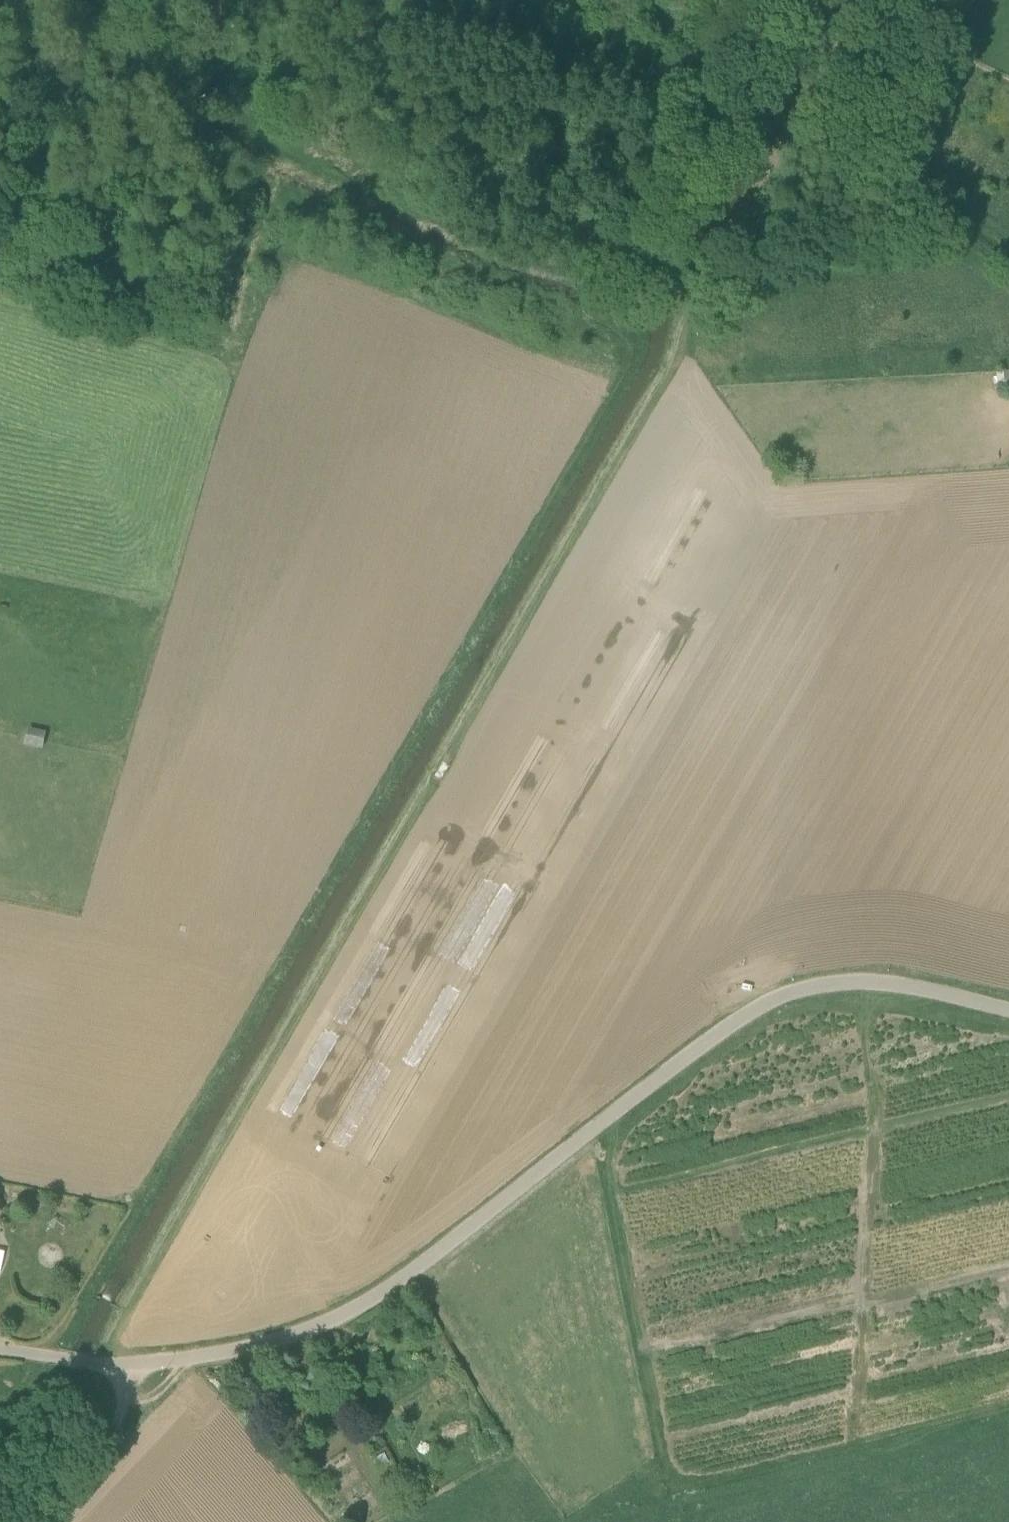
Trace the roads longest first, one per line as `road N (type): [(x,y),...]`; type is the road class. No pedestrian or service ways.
road 1 (unclassified): [(0,1351),(132,1368),(231,1353),(327,1322),(410,1274),(728,1026),(777,998),(872,982),(1008,1009)]
road 2 (track): [(592,274),(441,218),(252,130),(230,91),(234,0)]
road 3 (track): [(592,274),(732,0)]
road 4 (track): [(132,1368),(111,1430),(72,1480),(23,1521)]

